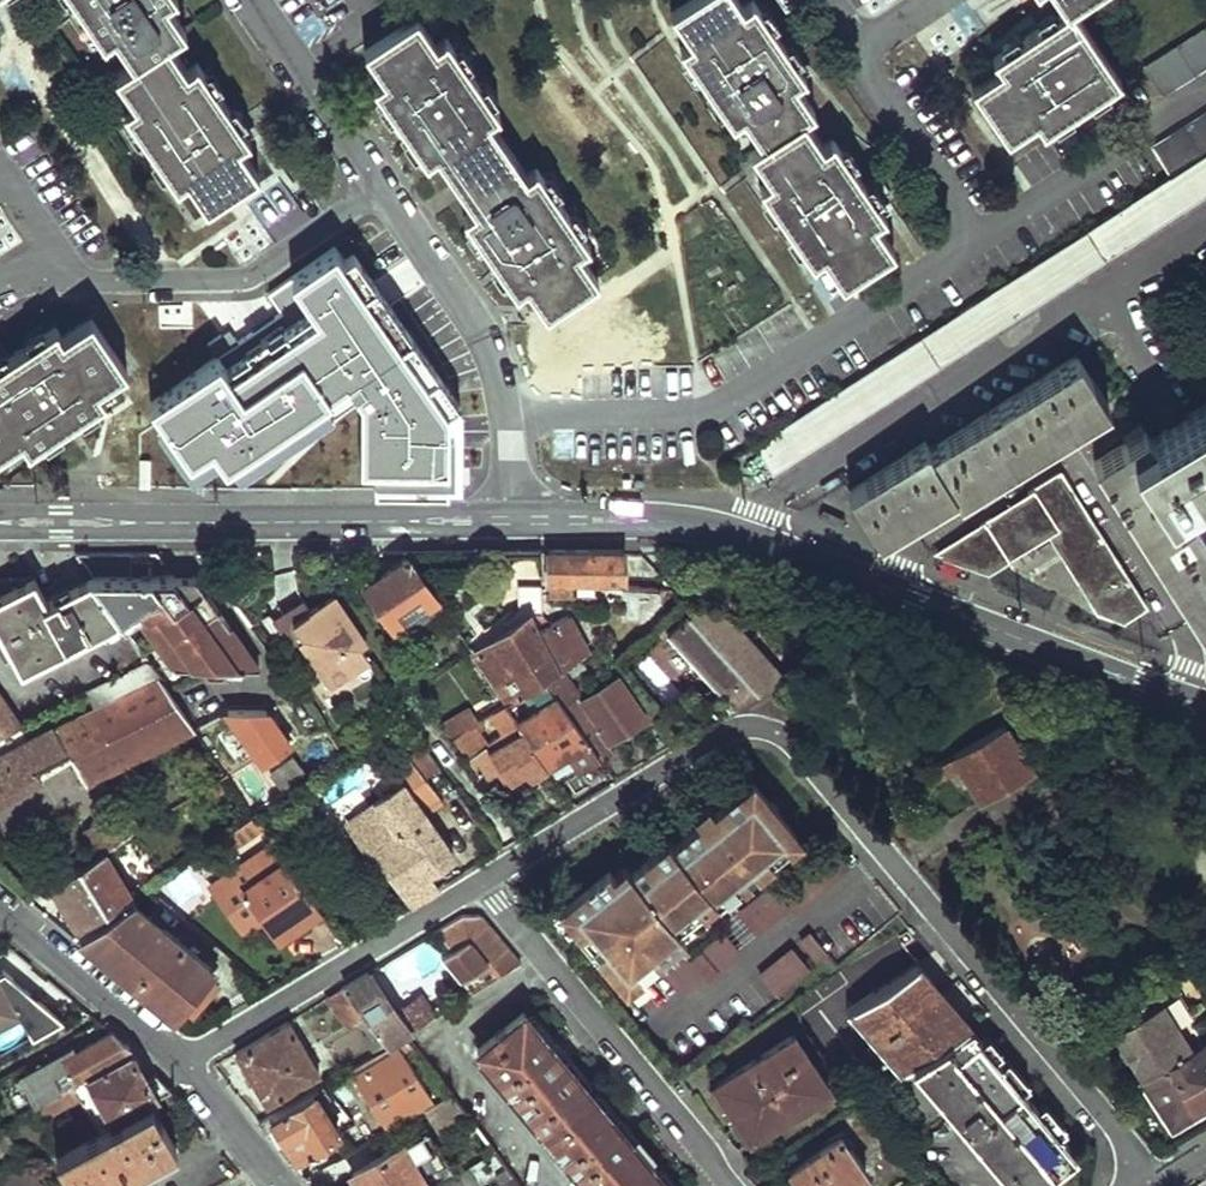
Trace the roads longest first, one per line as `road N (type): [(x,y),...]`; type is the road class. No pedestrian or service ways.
road 1 (residential): [(483,878),(724,731),(760,727),(791,738),(1159,1185)]
road 2 (tertiary): [(1205,710),(747,539),(642,520),(512,521)]
road 3 (residential): [(504,417),(701,411),(980,237)]
road 4 (tertiary): [(512,521),(0,523)]
road 5 (residential): [(483,878),(732,1185)]
road 6 (residential): [(180,1066),(483,878)]
road 7 (residential): [(375,188),(243,282),(77,285)]
road 8 (residential): [(980,237),(1205,91)]
road 9 (residential): [(375,188),(476,331),(504,417)]
road 10 (residential): [(0,913),(180,1066)]
road 11 (residential): [(254,0),(375,188)]
road 12 (residential): [(862,52),(980,237)]
road 13 (residential): [(180,1066),(276,1185)]
road 14 (residential): [(77,285),(0,172)]

